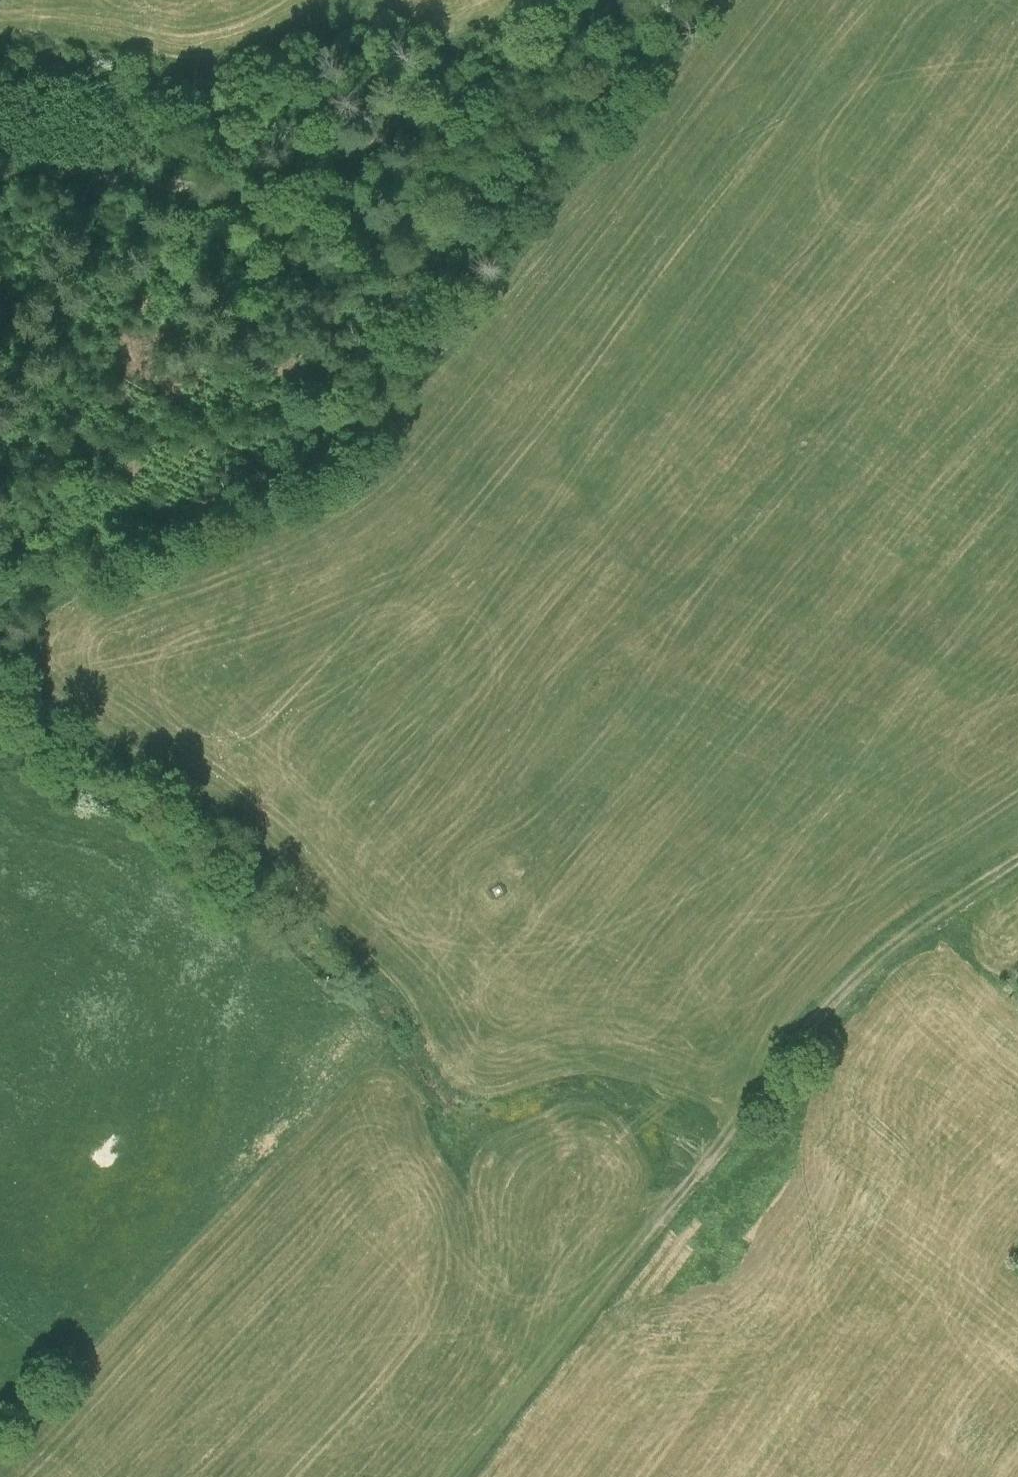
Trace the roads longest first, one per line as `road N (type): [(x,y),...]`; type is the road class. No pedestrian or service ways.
road 1 (track): [(1017,864),(914,948),(787,1077),(694,1183),(468,1476)]
road 2 (track): [(606,0),(536,53),(272,194),(250,200),(96,175),(0,176)]

